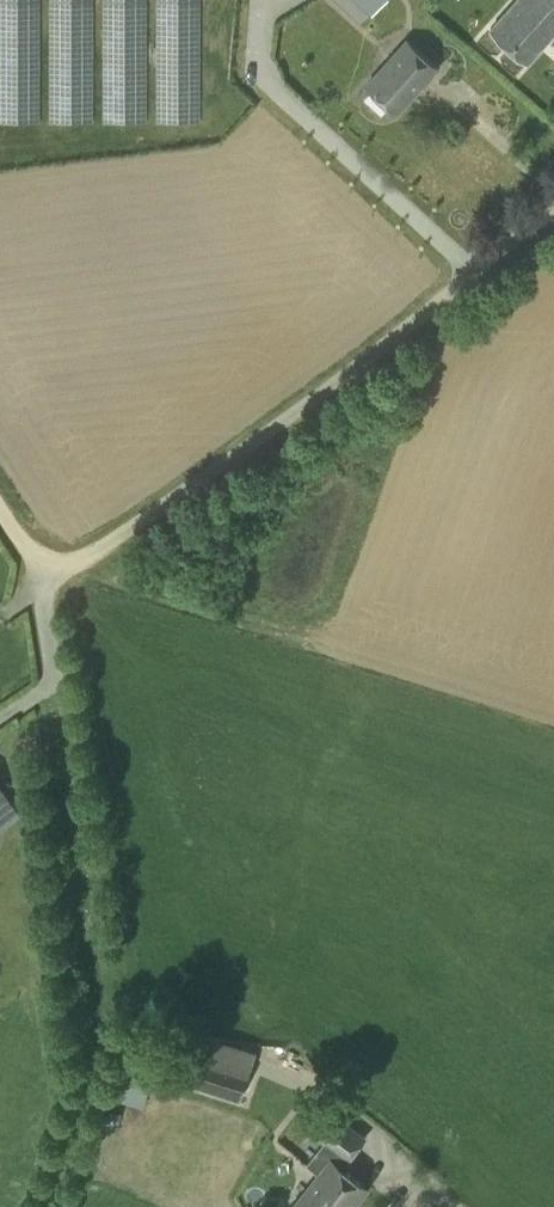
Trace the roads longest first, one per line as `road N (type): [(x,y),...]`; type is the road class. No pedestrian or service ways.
road 1 (unclassified): [(65,671),(54,586),(70,554),(370,353),(553,209)]

